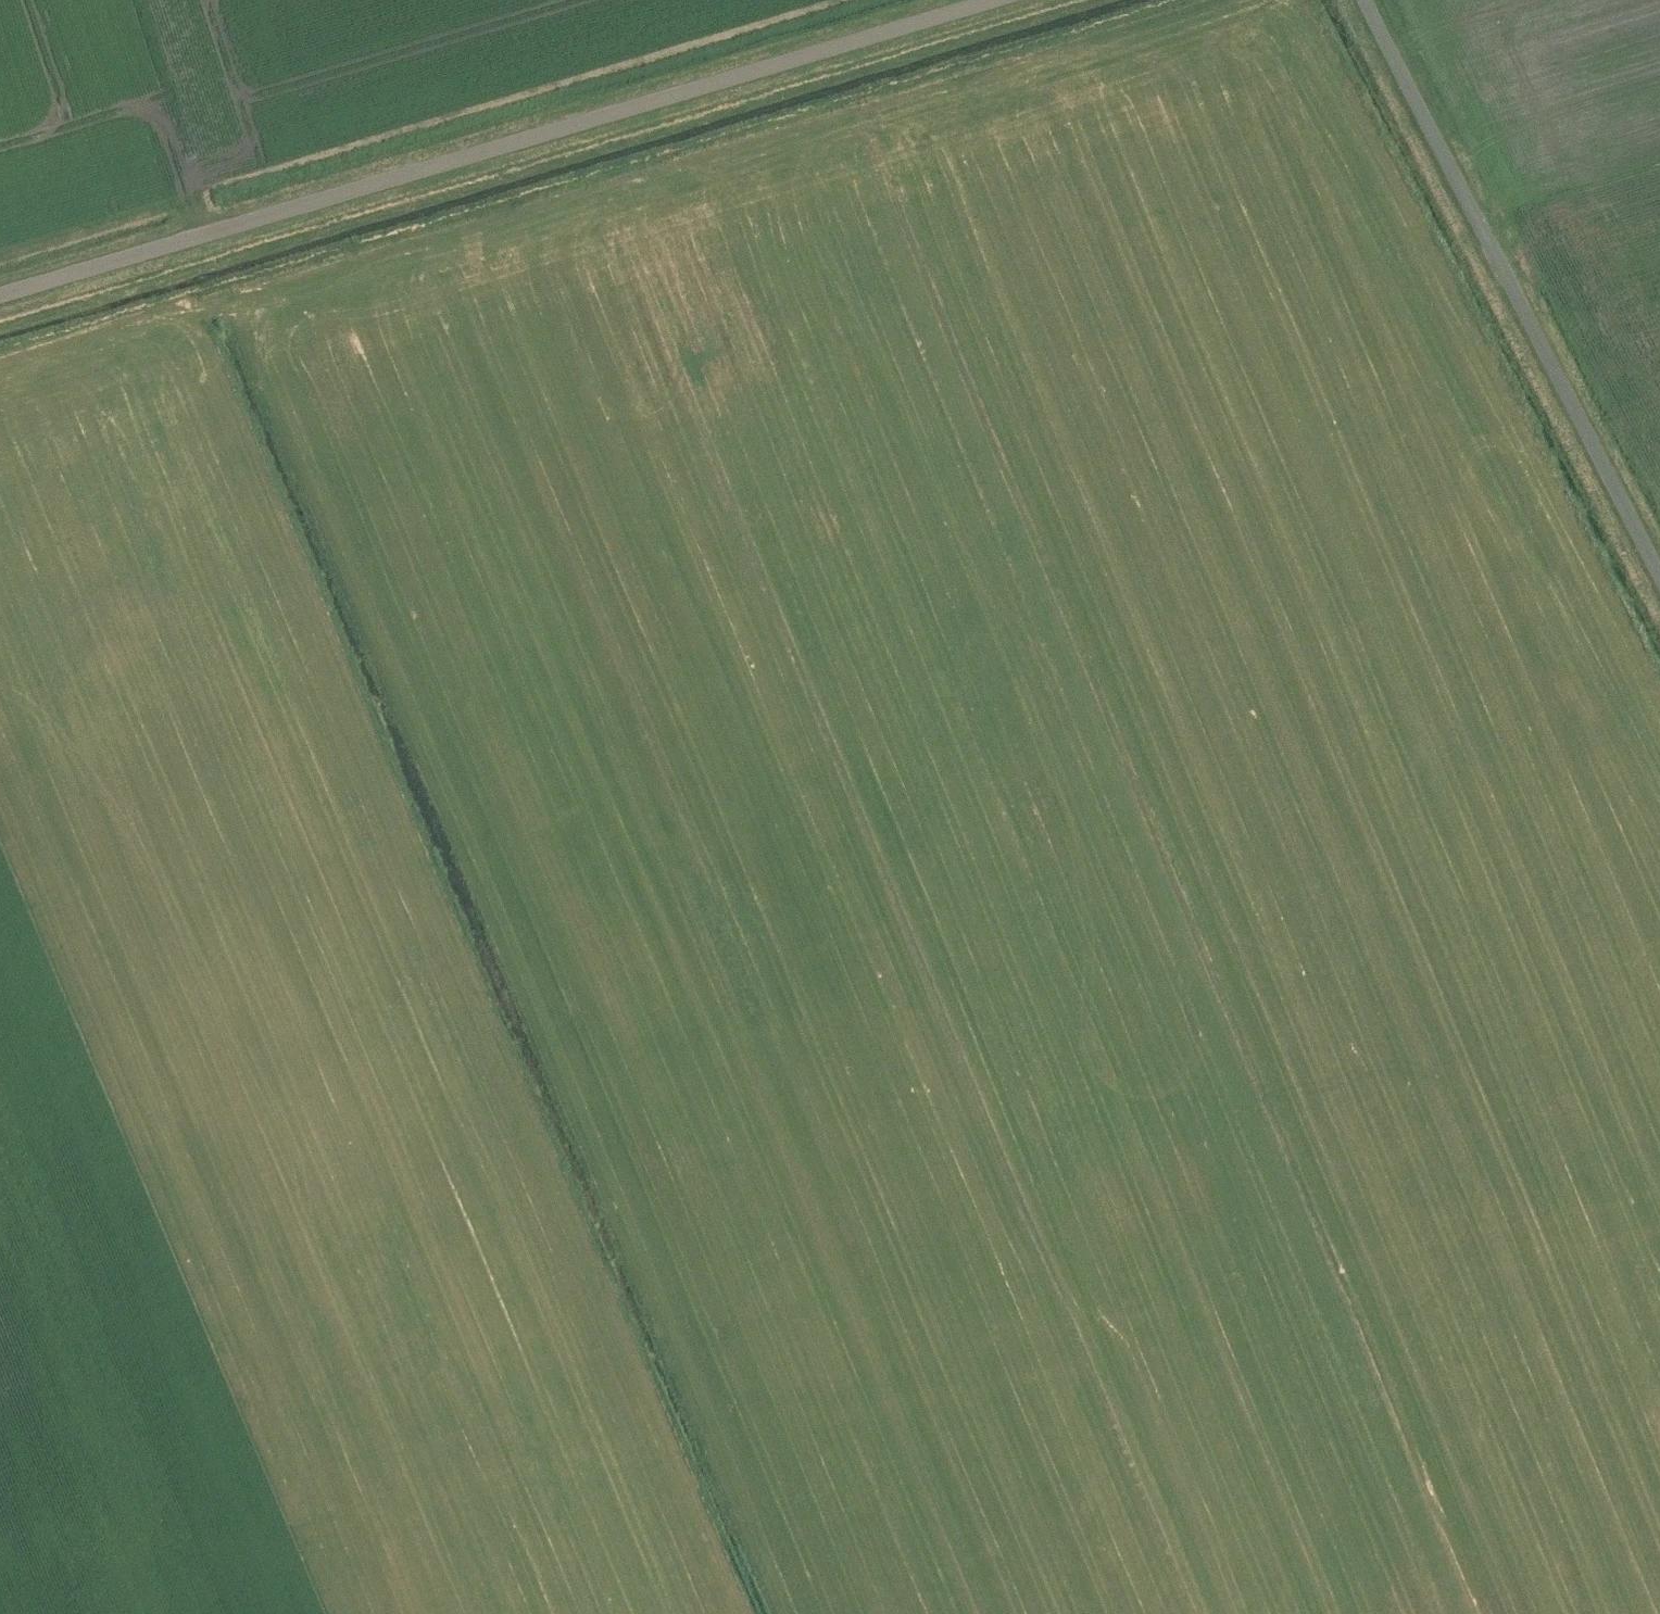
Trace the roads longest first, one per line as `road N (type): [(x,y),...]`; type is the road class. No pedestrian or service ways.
road 1 (unclassified): [(0,295),(993,0)]
road 2 (unclassified): [(1659,580),(1362,0)]

